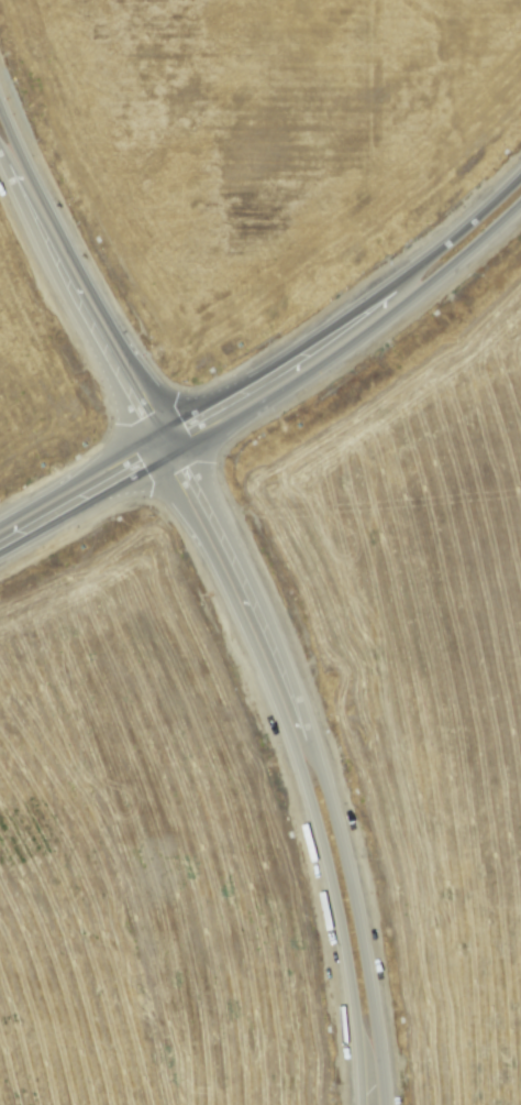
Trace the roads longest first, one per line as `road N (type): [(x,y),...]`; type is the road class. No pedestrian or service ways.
road 1 (tertiary): [(388,1104),(359,887),(282,635),(244,546),(0,115)]
road 2 (tertiary): [(0,159),(260,653),(325,849),(364,1104)]
road 3 (tertiary): [(520,166),(421,259),(301,347),(0,519)]
road 4 (tertiary): [(0,560),(191,456),(293,389),(464,262),(520,209)]

